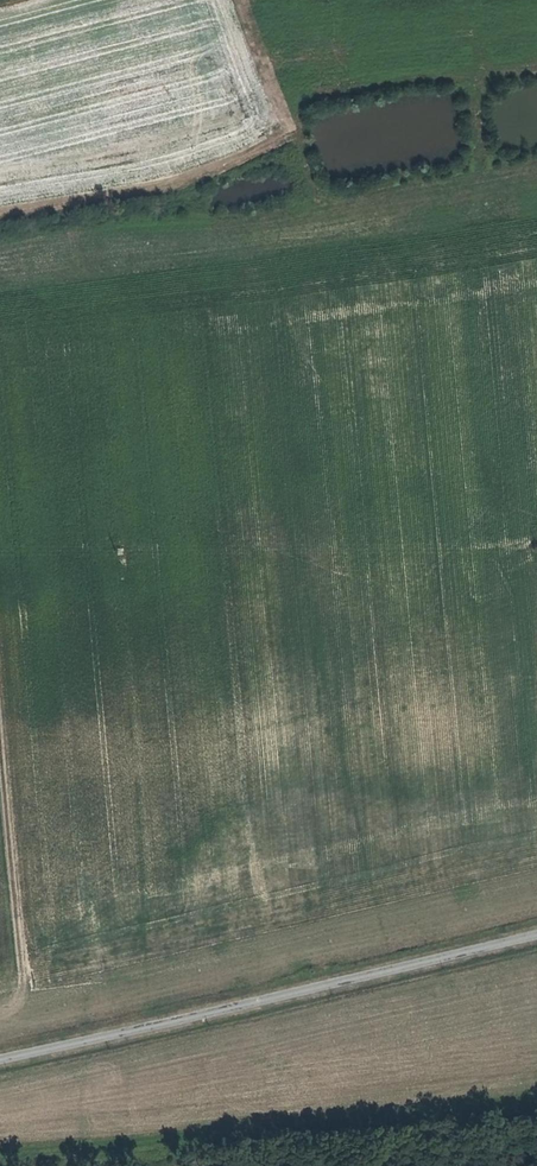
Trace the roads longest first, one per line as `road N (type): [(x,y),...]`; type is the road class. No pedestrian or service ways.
road 1 (unclassified): [(536,932),(0,1056)]

